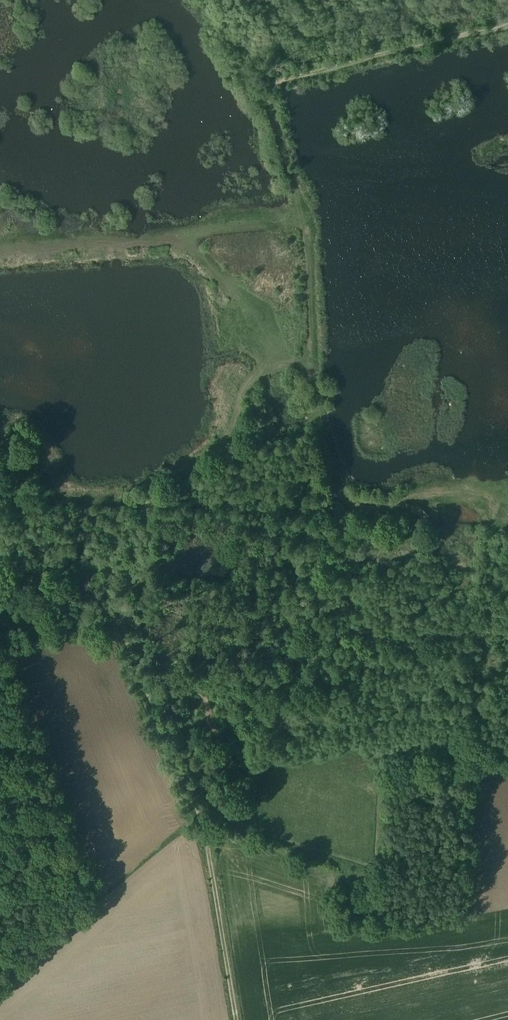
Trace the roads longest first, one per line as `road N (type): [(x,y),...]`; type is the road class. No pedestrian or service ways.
road 1 (track): [(121,626),(201,822),(235,1019)]
road 2 (track): [(148,503),(212,451),(242,383),(270,364),(296,363)]
road 3 (track): [(0,499),(148,503)]
road 4 (track): [(148,503),(121,626)]

